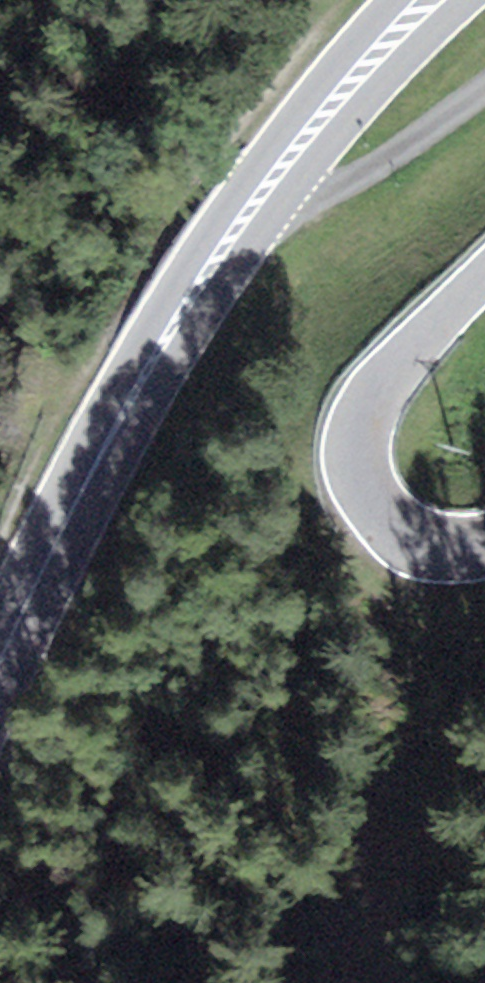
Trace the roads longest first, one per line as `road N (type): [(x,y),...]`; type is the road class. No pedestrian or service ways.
road 1 (secondary): [(0,662),(145,374),(255,206)]
road 2 (tertiary): [(484,275),(399,359),(368,404),(358,449),(386,526),(425,550),(484,548)]
road 3 (secondary): [(255,206),(427,0)]
road 4 (unclassified): [(255,206),(299,208),(356,180),(484,90)]

